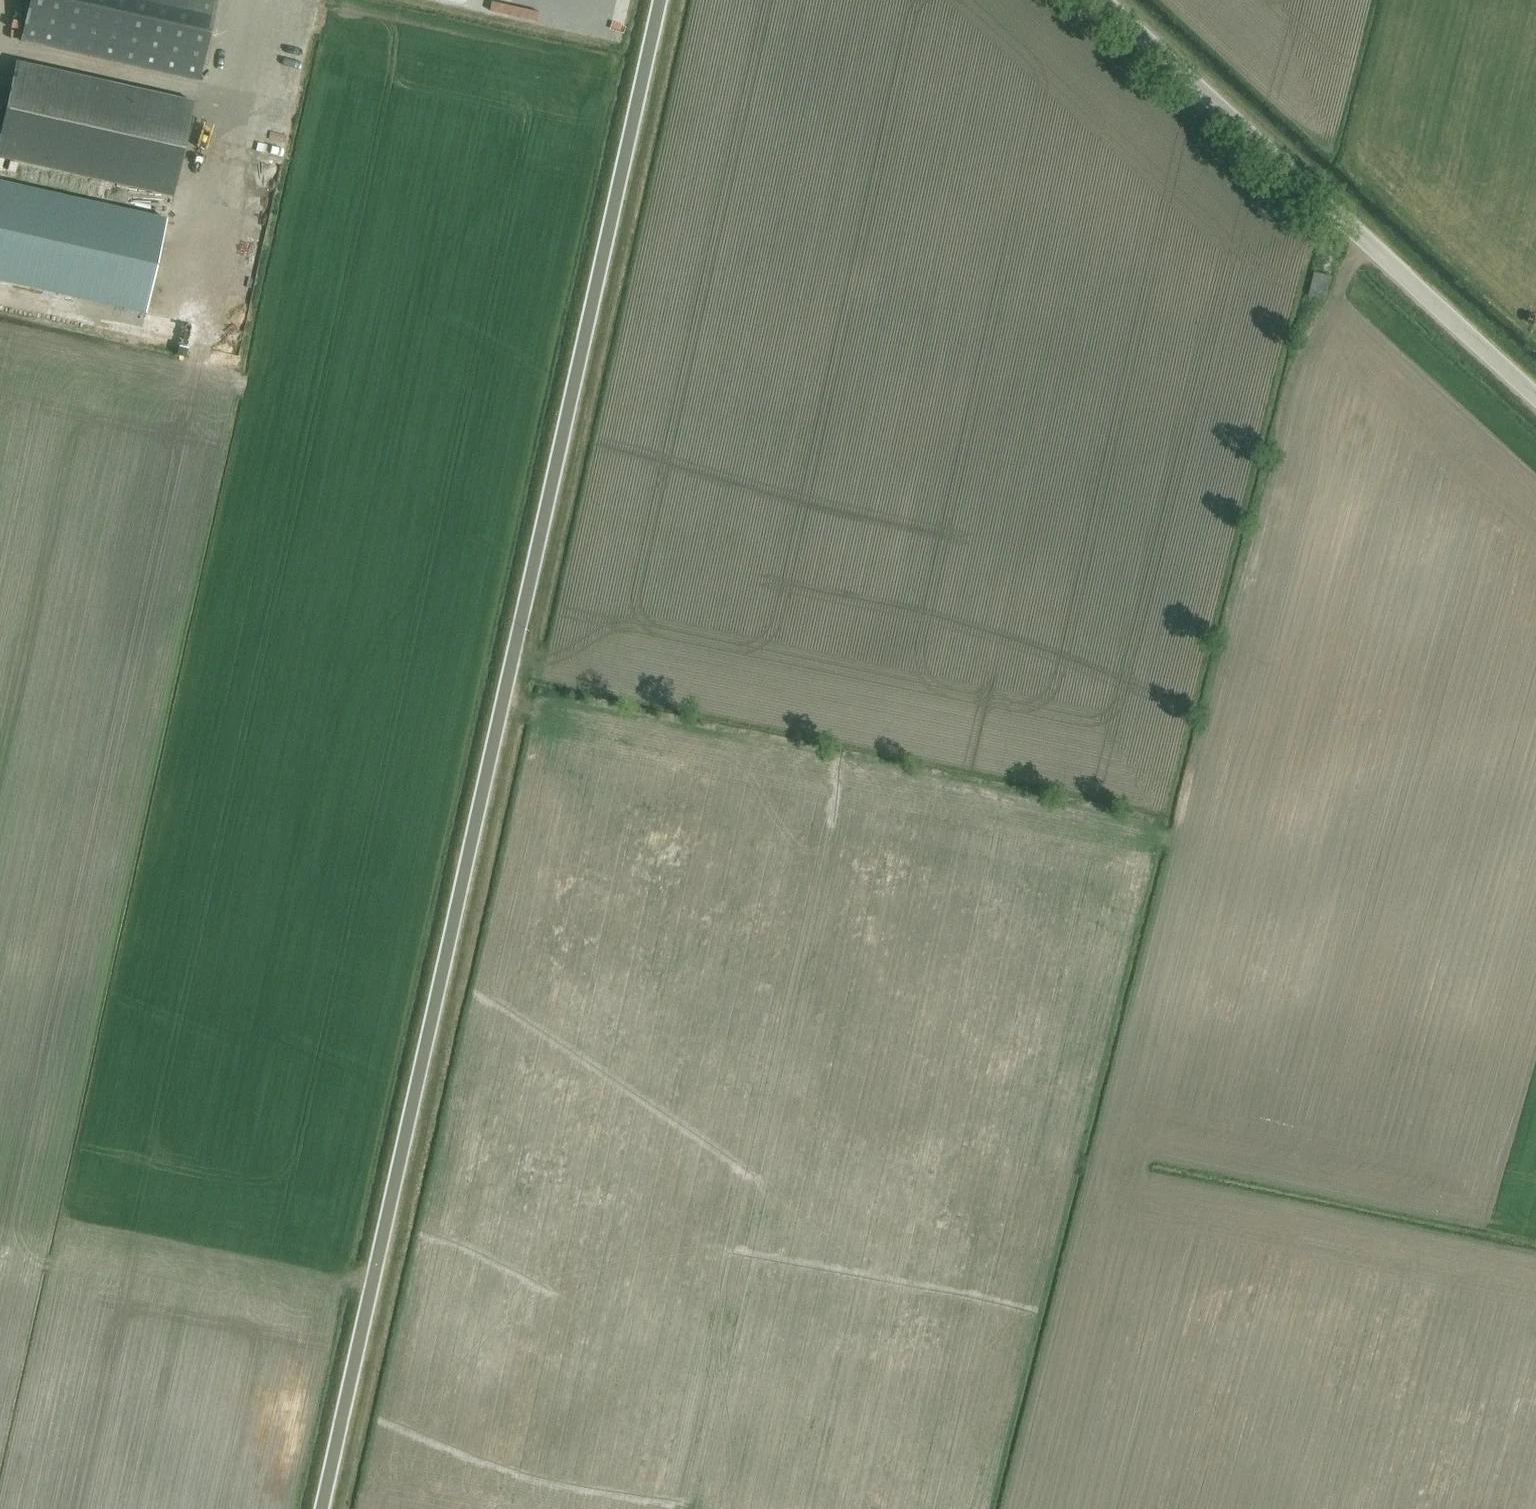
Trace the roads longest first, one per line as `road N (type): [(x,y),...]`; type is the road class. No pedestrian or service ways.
road 1 (unclassified): [(319,1508),(661,0)]
road 2 (unclassified): [(1535,394),(1105,0)]

